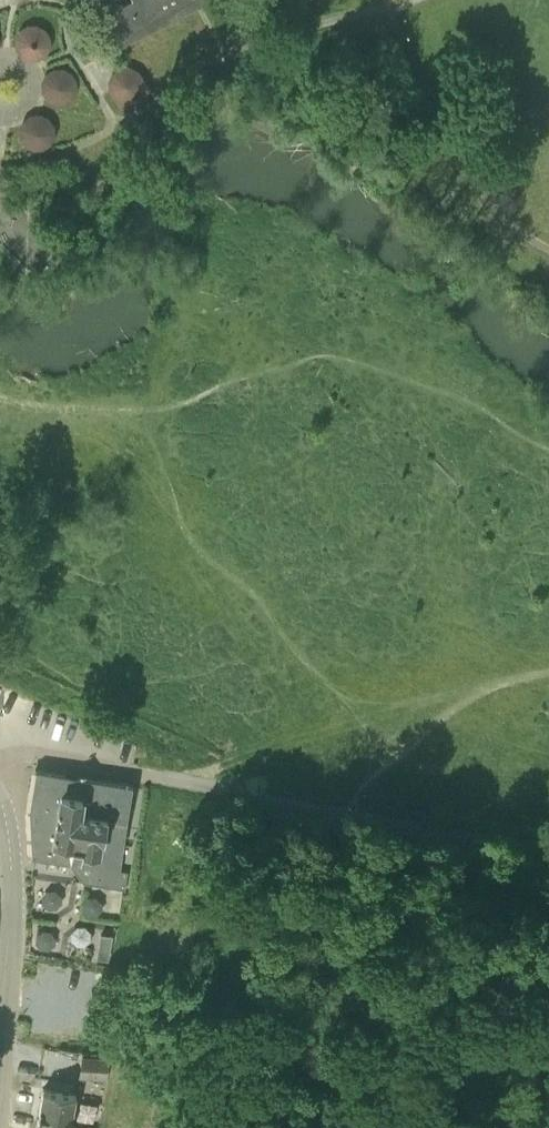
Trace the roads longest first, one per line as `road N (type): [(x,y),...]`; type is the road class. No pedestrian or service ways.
road 1 (unclassified): [(548,852),(34,753),(0,761)]
road 2 (tertiary): [(0,1055),(14,910),(0,800)]

